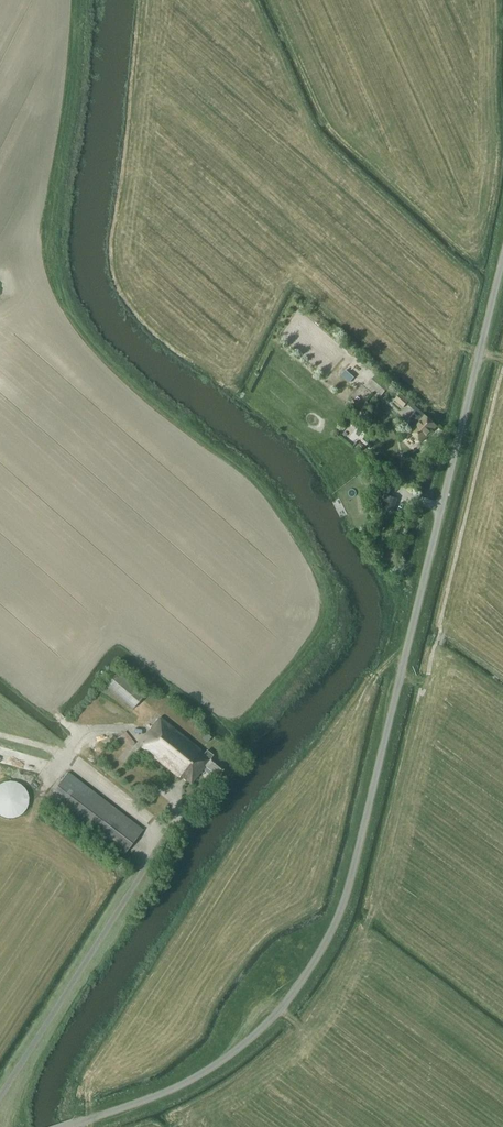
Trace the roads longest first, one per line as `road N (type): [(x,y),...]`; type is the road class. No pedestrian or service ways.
road 1 (unclassified): [(65,1126),(208,1070),(274,1016),(327,938),(349,885),(502,257)]

